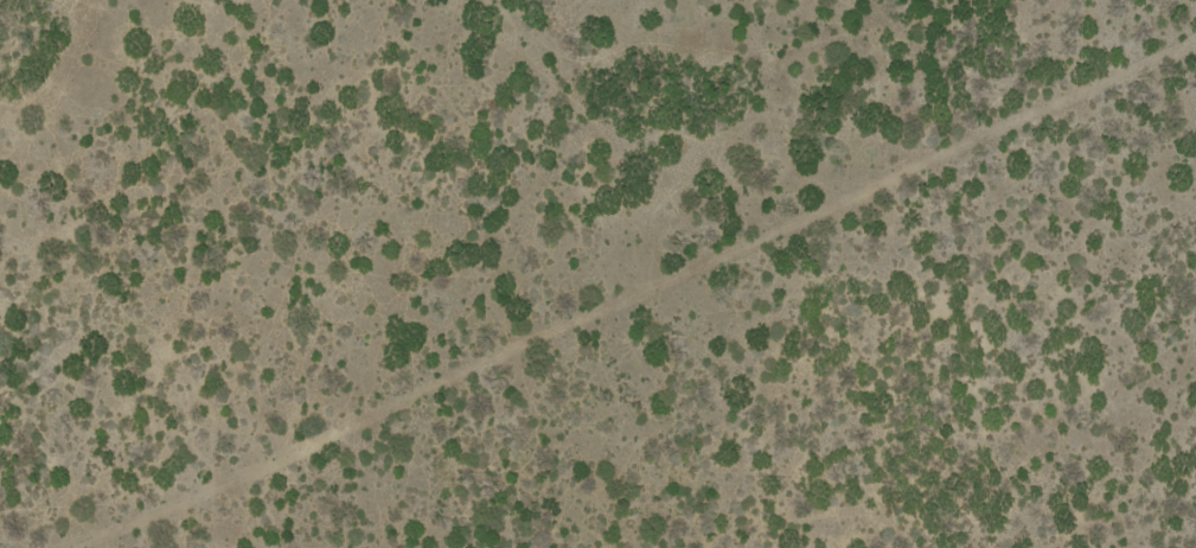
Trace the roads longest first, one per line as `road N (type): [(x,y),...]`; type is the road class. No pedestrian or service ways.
road 1 (residential): [(0,99),(27,75),(65,0)]

